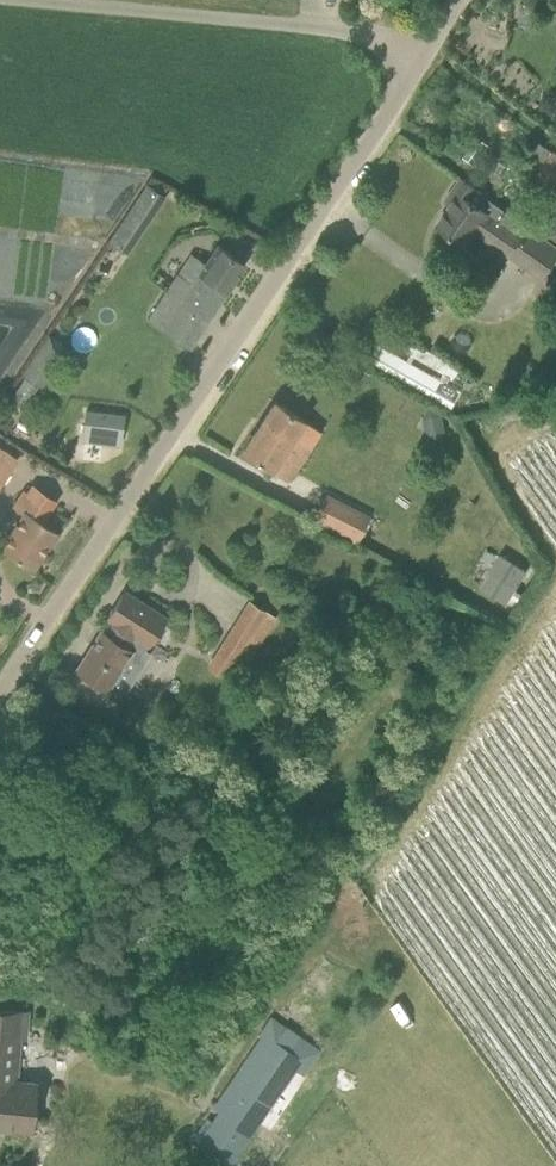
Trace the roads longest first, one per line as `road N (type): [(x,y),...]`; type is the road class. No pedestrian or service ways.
road 1 (unclassified): [(0,690),(196,409),(418,65)]
road 2 (unclassified): [(7,0),(359,32),(418,65)]

